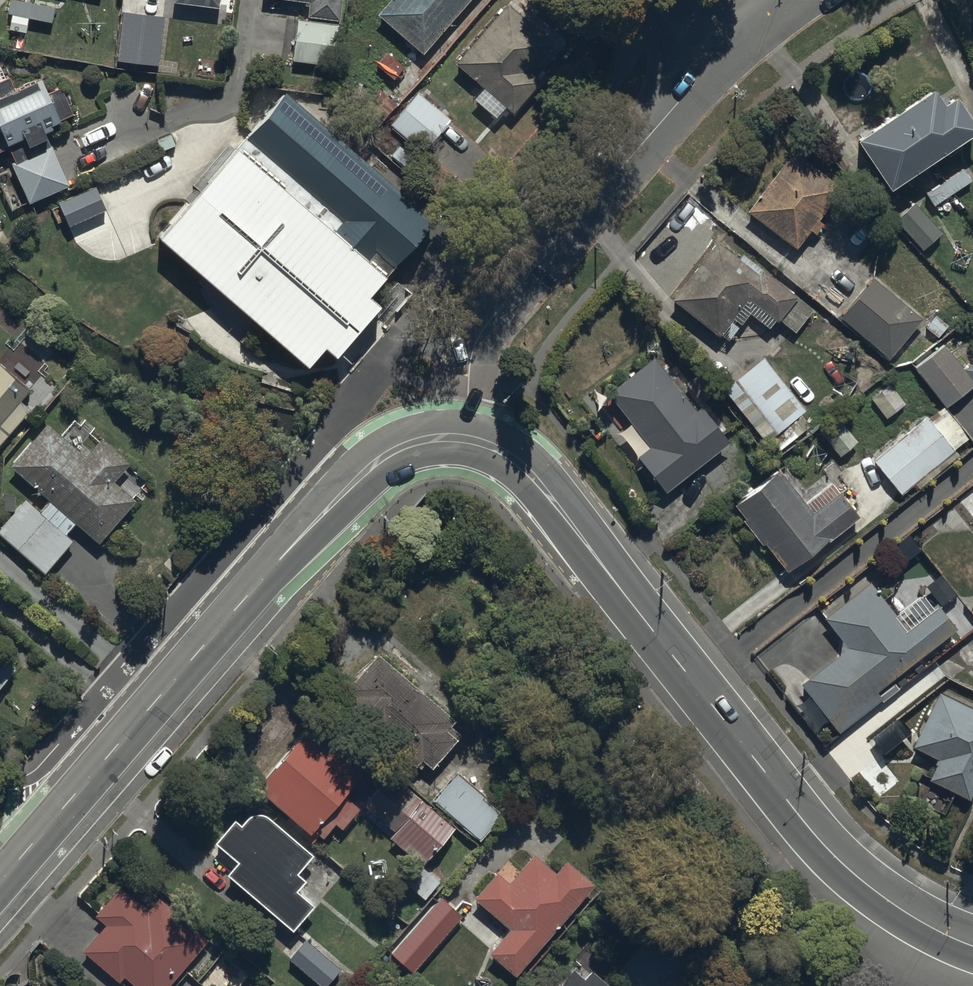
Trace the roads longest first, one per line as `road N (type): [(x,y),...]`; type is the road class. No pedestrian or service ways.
road 1 (tertiary): [(478,445),(534,483),(838,860),(902,910),(972,947)]
road 2 (tertiary): [(0,881),(348,487),(393,453),(442,441),(478,445)]
road 3 (tertiary): [(730,48),(498,326),(478,385),(478,445)]

